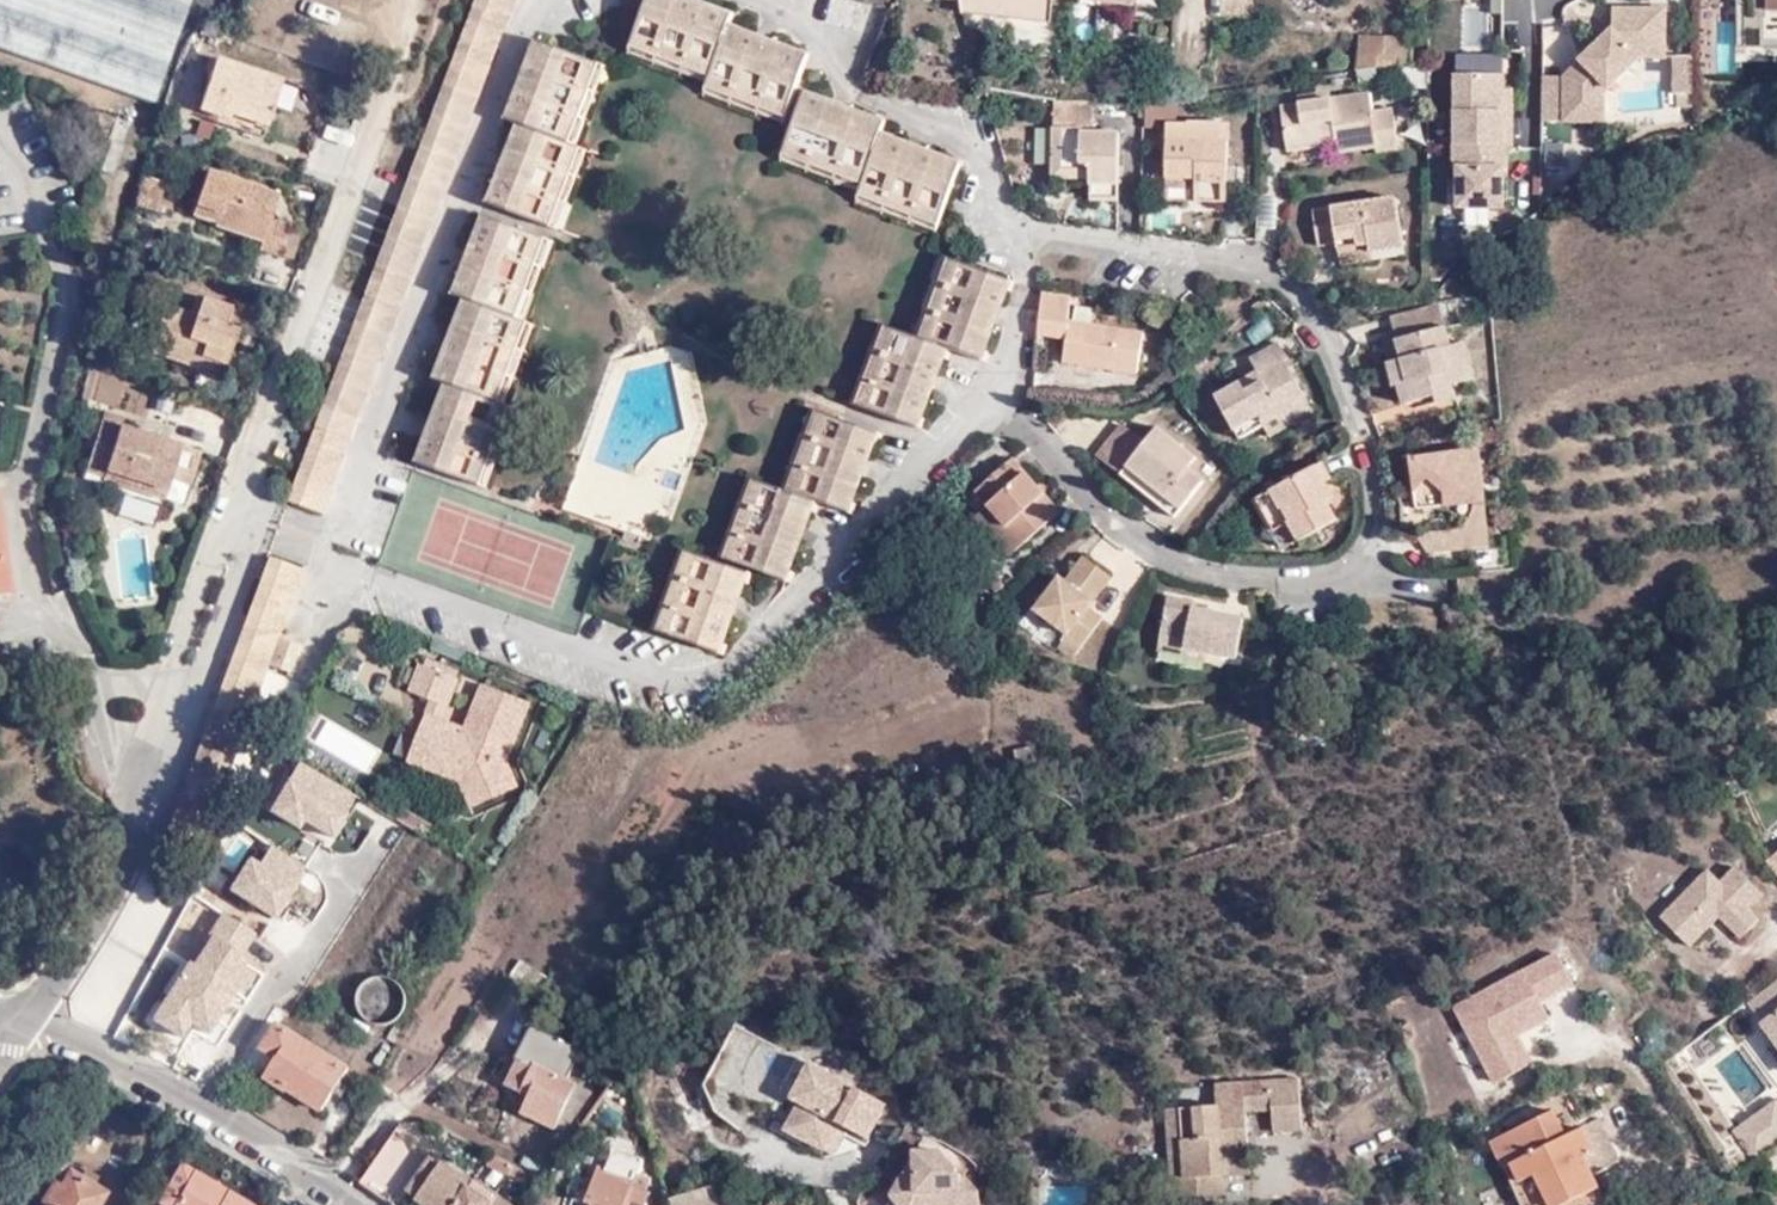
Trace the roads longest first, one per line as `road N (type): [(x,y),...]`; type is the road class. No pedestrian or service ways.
road 1 (residential): [(1030,241),(1256,270),(1295,293),(1337,354),(1366,434),(1381,526),(1360,564),(1320,581),(1201,567),(972,421)]
road 2 (residential): [(320,560),(655,678),(697,680),(737,664),(810,600),(972,421)]
road 3 (residential): [(320,560),(497,91),(546,0)]
road 4 (residential): [(0,121),(37,175),(63,259),(65,299),(22,492),(46,634)]
road 5 (residential): [(241,529),(388,110)]
road 6 (residential): [(764,0),(809,15),(851,79),(977,142),(992,201),(1030,241)]
road 7 (residential): [(21,1017),(348,1204)]
road 8 (residential): [(155,784),(241,529)]
road 9 (residential): [(21,1017),(155,784)]
road 10 (residential): [(155,784),(121,751),(92,661),(46,634)]
road 11 (residential): [(972,421),(1018,318),(1030,241)]

